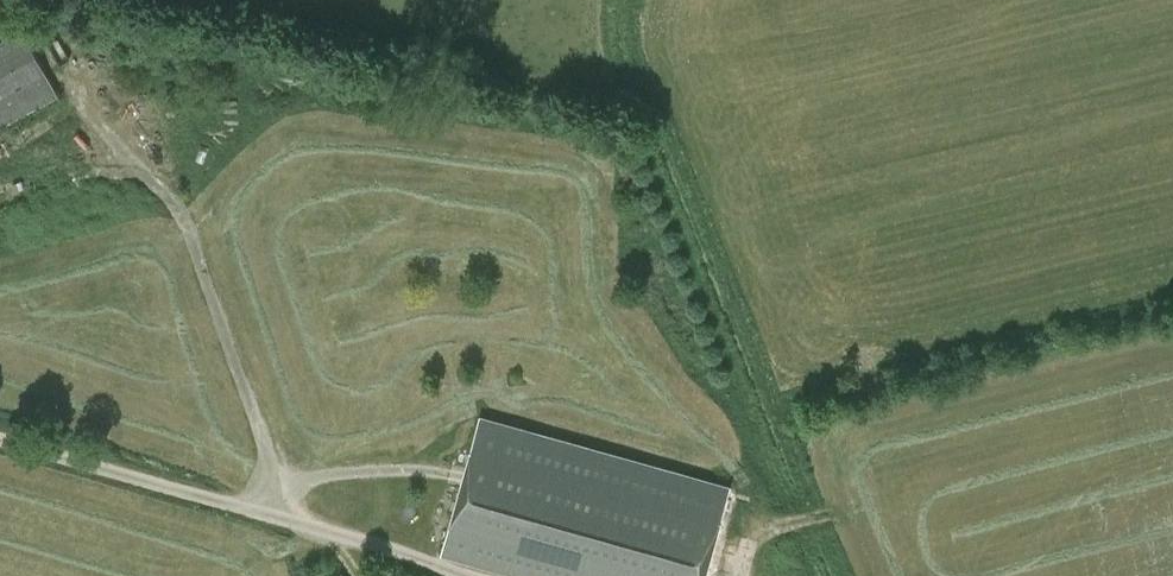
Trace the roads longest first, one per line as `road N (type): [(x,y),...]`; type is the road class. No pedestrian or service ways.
road 1 (track): [(0,439),(283,522)]

